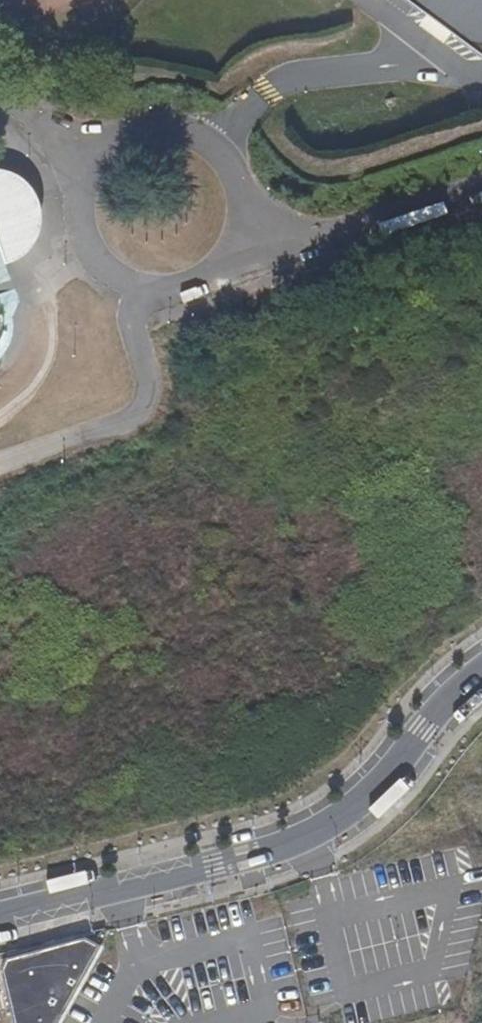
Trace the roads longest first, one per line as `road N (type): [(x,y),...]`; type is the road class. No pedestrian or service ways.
road 1 (unclassified): [(0,918),(217,867),(325,828),(365,804),(455,693),(481,673)]
road 2 (residential): [(75,173),(71,226),(100,271),(123,284),(176,285),(219,255),(231,232)]
road 3 (residential): [(481,189),(312,247),(231,232)]
road 4 (residential): [(231,232),(235,209),(224,163),(186,130),(134,124),(89,150),(75,173)]

